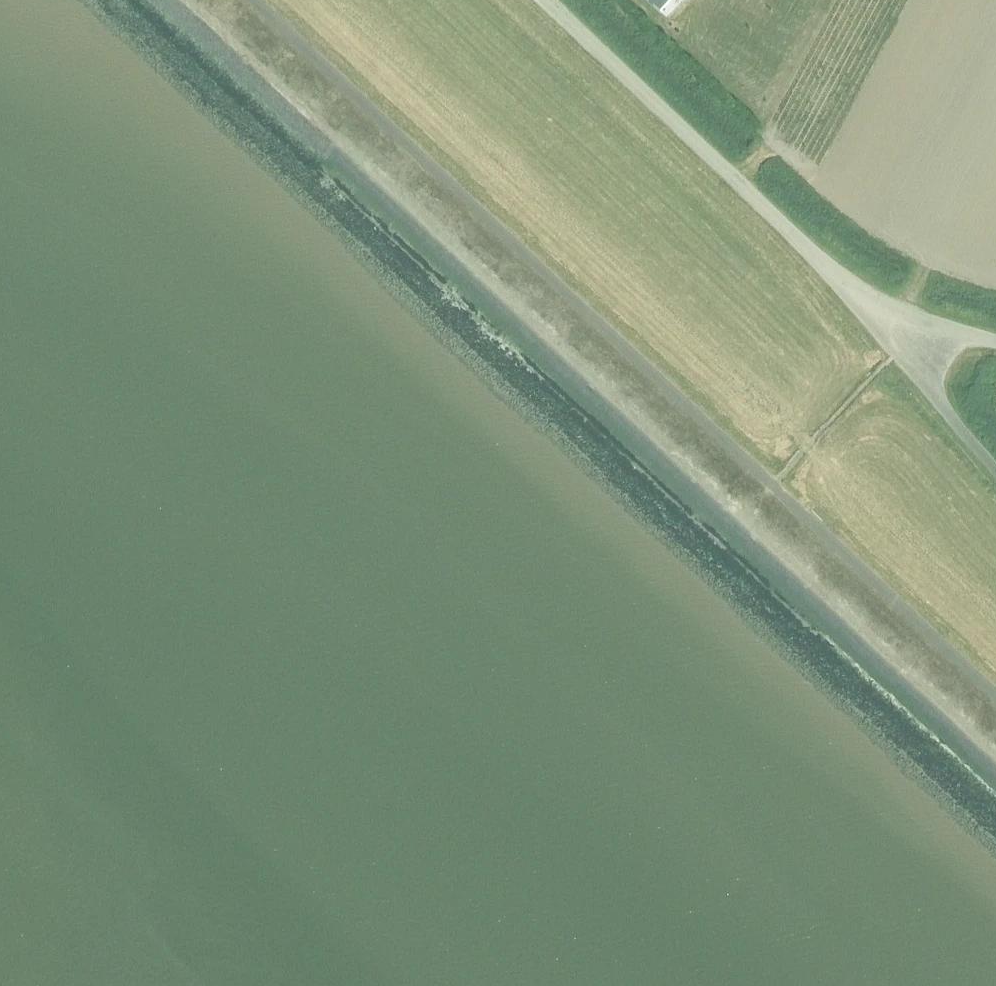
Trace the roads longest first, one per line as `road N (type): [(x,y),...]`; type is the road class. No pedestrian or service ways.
road 1 (unclassified): [(897,349),(743,187),(541,0)]
road 2 (unclassified): [(995,463),(897,349)]

